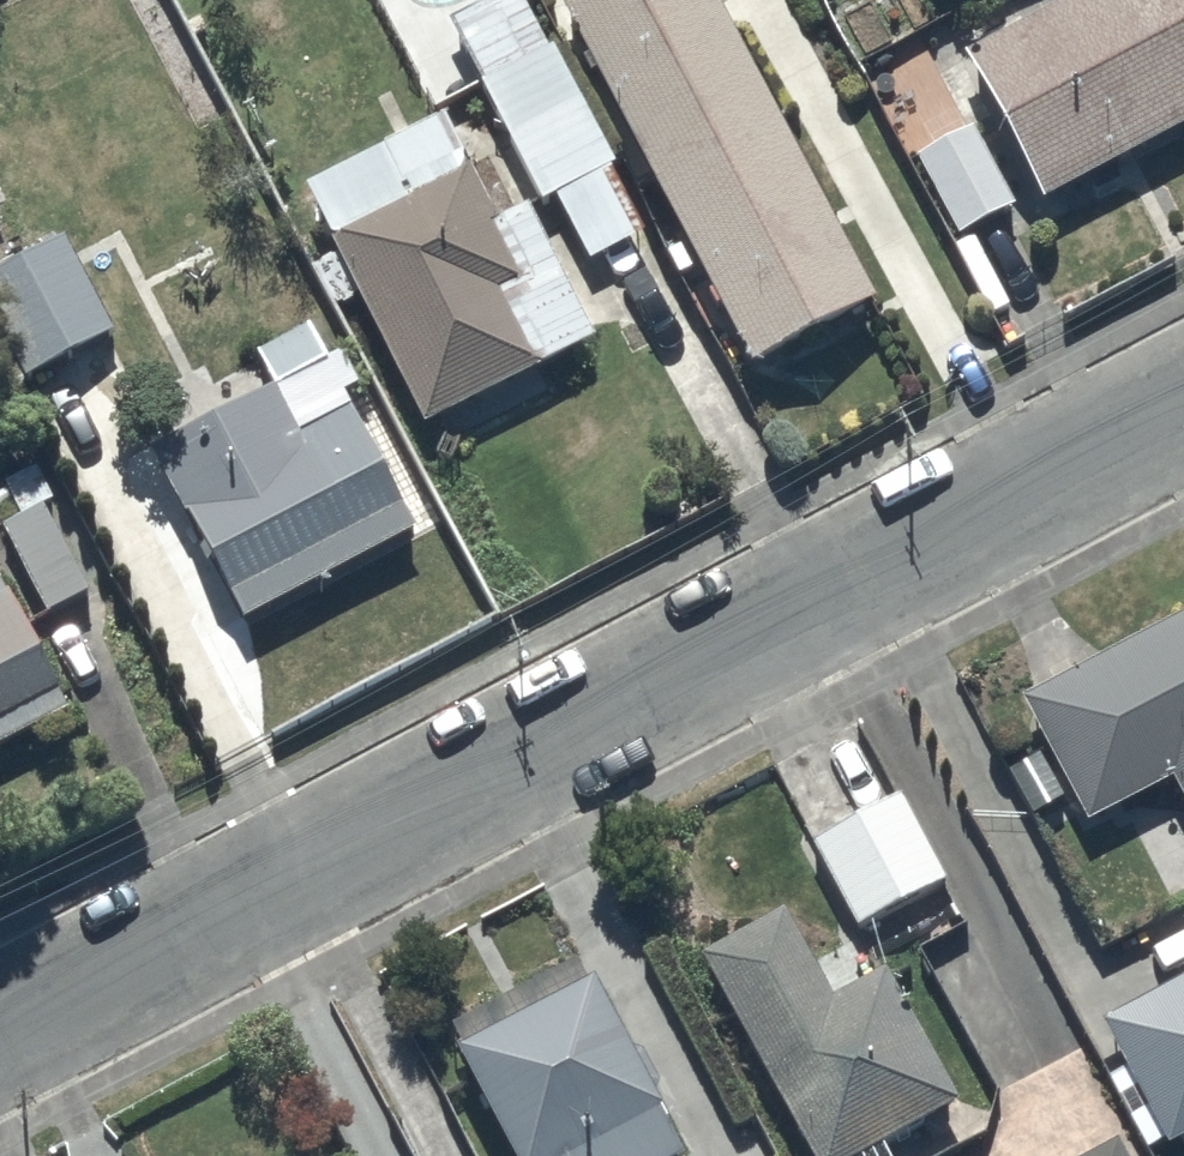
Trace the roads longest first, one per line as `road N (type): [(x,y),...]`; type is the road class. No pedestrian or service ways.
road 1 (residential): [(0,1032),(1183,403)]

